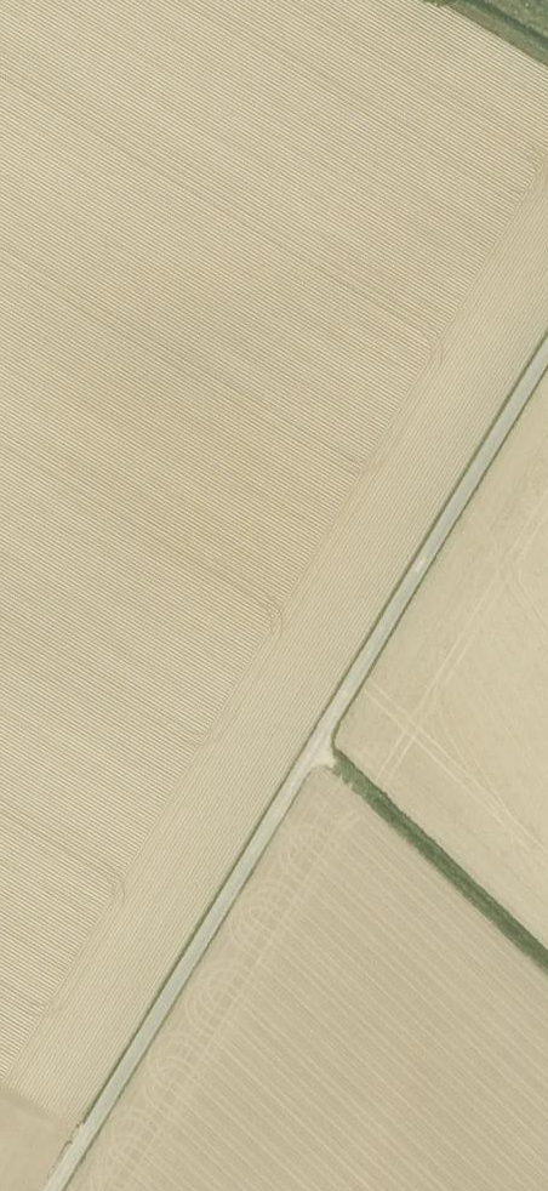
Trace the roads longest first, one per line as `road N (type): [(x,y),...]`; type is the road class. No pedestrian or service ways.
road 1 (track): [(52,1190),(547,350)]
road 2 (track): [(547,973),(313,751)]
road 3 (track): [(547,63),(444,0)]

